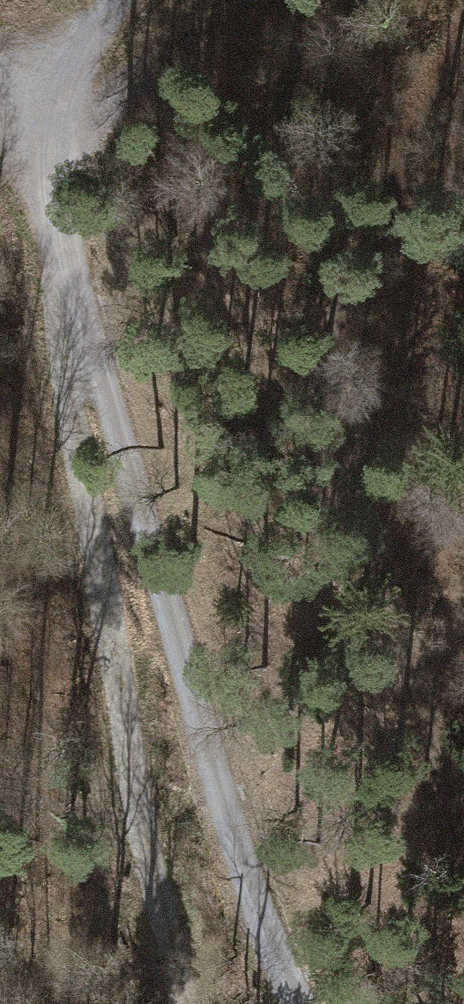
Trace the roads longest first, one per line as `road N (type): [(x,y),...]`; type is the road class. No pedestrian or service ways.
road 1 (track): [(293,1003),(238,857),(60,219),(54,161),(61,109),(121,0)]
road 2 (track): [(183,1003),(68,396),(67,252)]
road 3 (track): [(212,0),(134,83),(55,140)]

